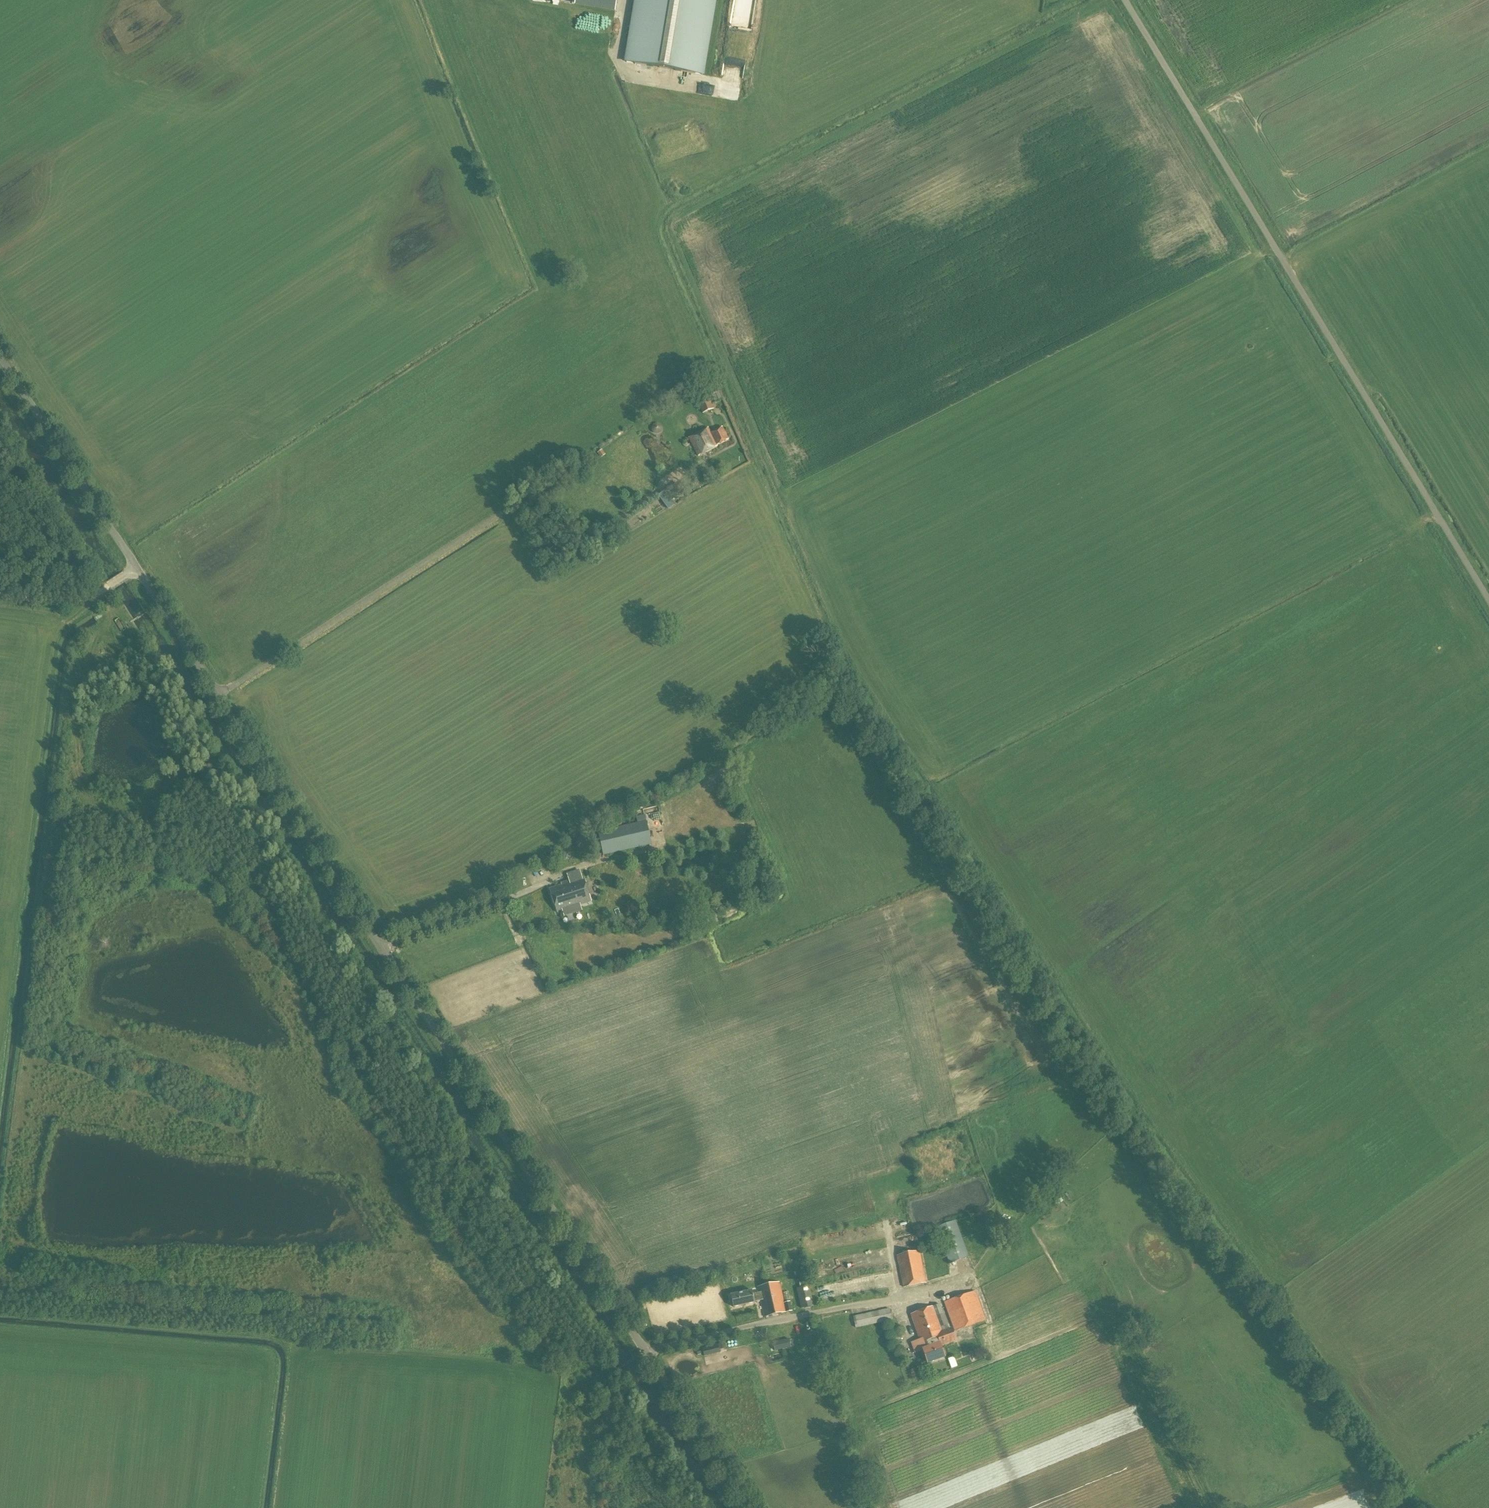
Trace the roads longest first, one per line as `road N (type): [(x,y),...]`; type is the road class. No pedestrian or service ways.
road 1 (unclassified): [(747,1507),(0,352)]
road 2 (unclassified): [(1488,604),(1121,0)]
road 3 (track): [(138,566),(93,593),(0,592)]

